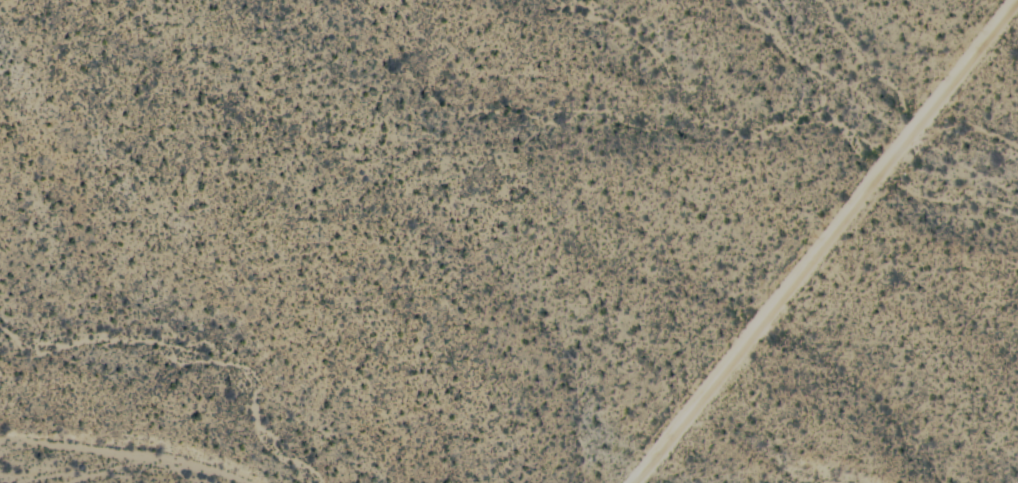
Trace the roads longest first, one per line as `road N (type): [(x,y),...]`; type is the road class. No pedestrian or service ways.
road 1 (track): [(1014,0),(636,482)]

